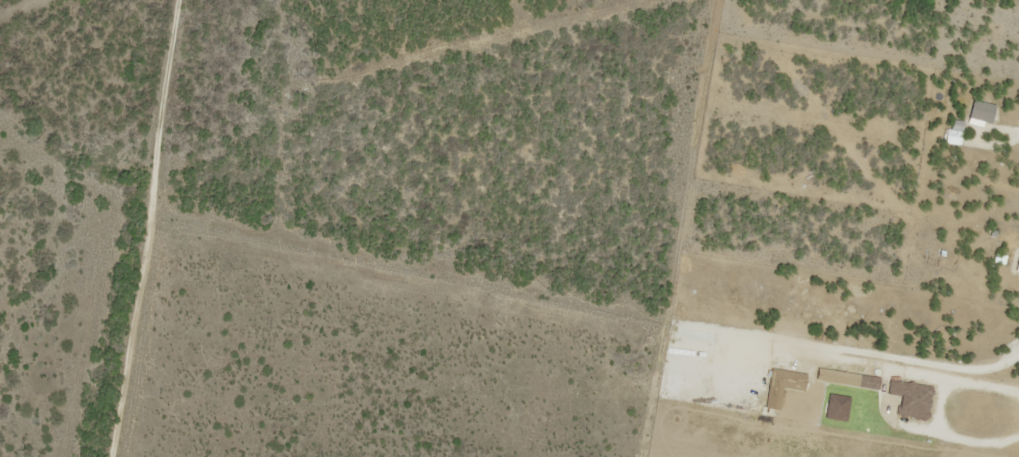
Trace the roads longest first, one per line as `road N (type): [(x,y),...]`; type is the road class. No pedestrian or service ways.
road 1 (track): [(184,0),(115,456)]

